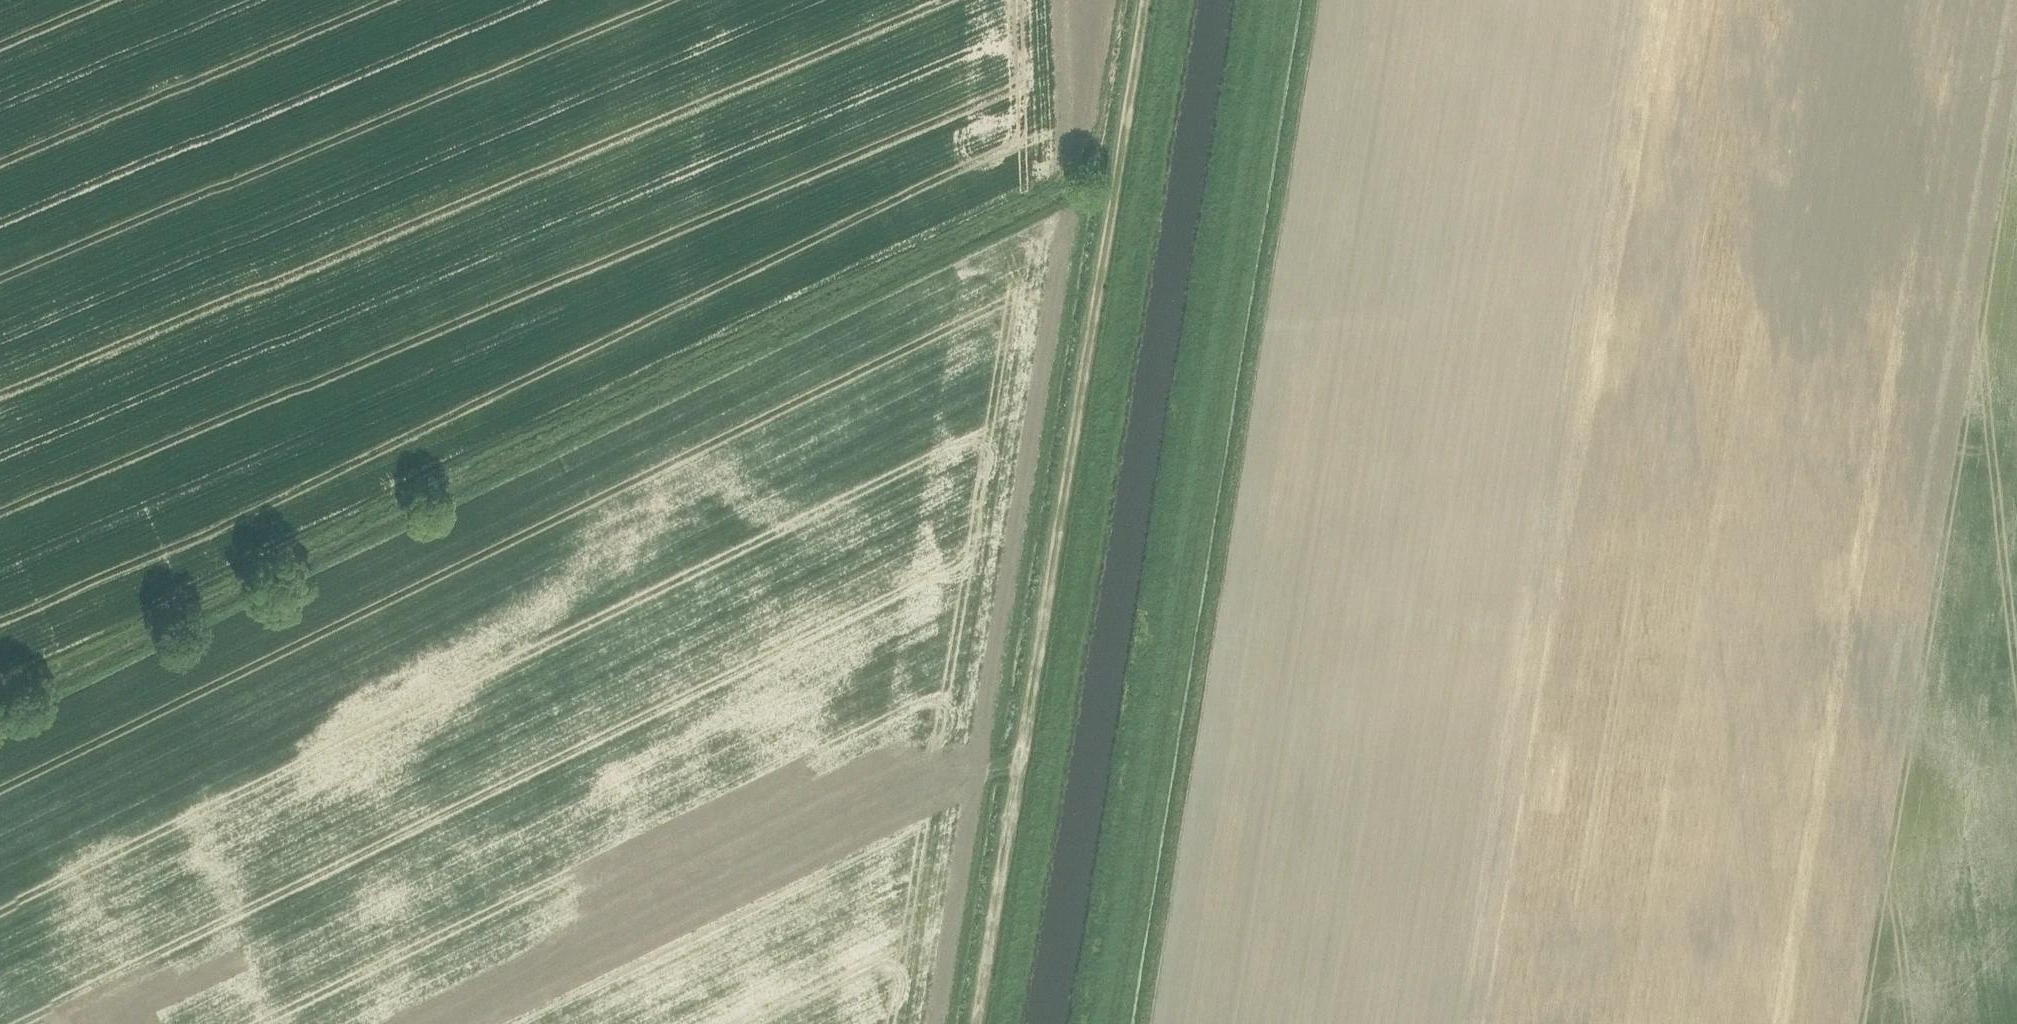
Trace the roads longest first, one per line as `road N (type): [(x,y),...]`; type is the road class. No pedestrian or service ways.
road 1 (track): [(982,1023),(1150,0)]

